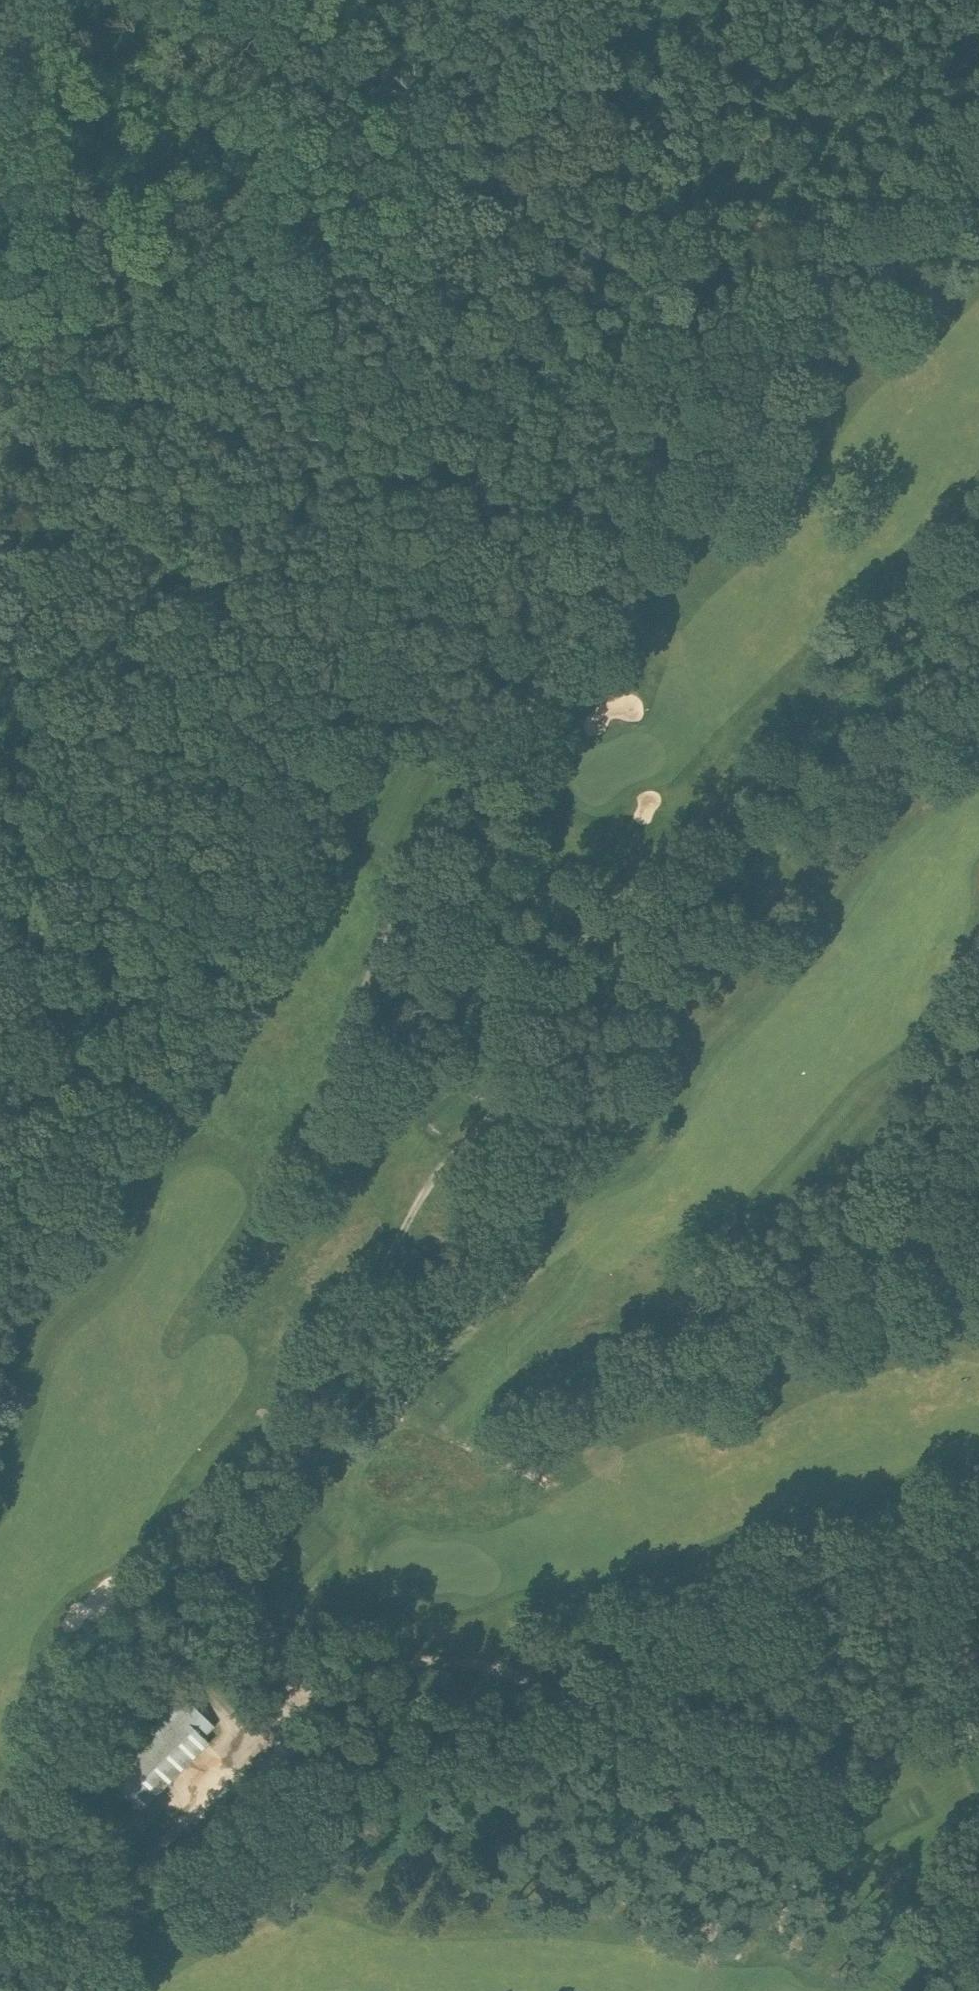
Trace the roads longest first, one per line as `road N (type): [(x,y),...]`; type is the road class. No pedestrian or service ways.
road 1 (track): [(0,1038),(65,1014),(92,984),(189,784),(268,647),(382,483),(540,445),(629,363),(760,303),(820,265),(978,128)]
road 2 (track): [(289,1719),(275,1639),(238,1566),(235,1540),(297,1464),(332,1367),(418,1202),(544,1045),(567,965),(608,901),(682,842),(793,723),(938,592)]
road 3 (track): [(978,1981),(915,1945),(895,1911),(666,1790),(581,1714),(541,1686),(495,1669),(456,1660),(387,1668),(282,1724)]
road 4 (track): [(286,1217),(335,1092),(411,833),(448,813),(488,746),(616,636)]
road 5 (track): [(3,1990),(98,1925),(177,1823),(282,1724)]
road 6 (track): [(397,875),(466,870),(499,878),(589,926),(682,994)]
road 7 (track): [(779,1940),(796,1901),(802,1848),(837,1785),(978,1729)]

